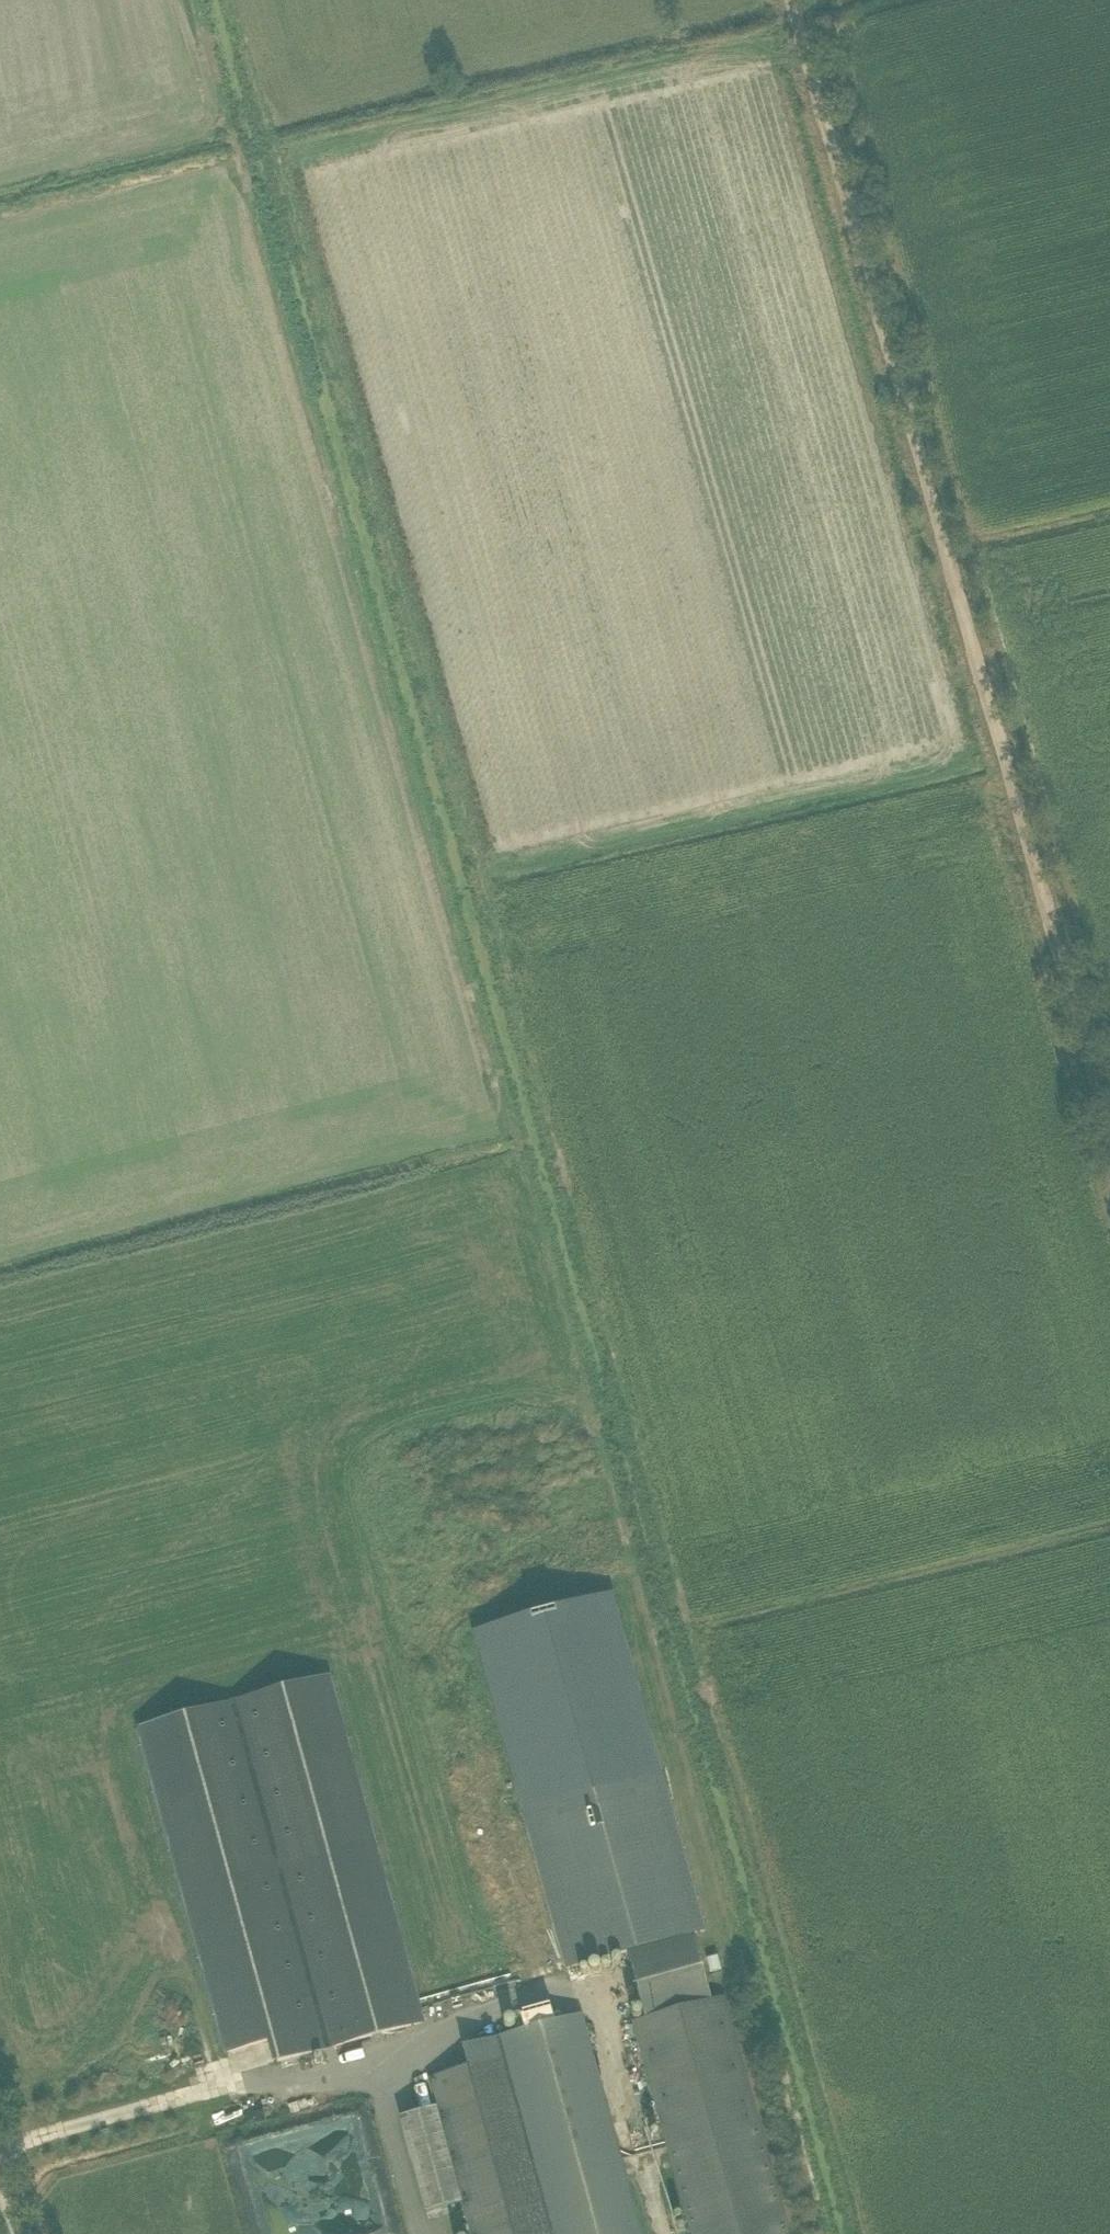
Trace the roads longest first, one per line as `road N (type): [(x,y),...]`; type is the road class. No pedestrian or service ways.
road 1 (track): [(791,0),(1109,1120)]

